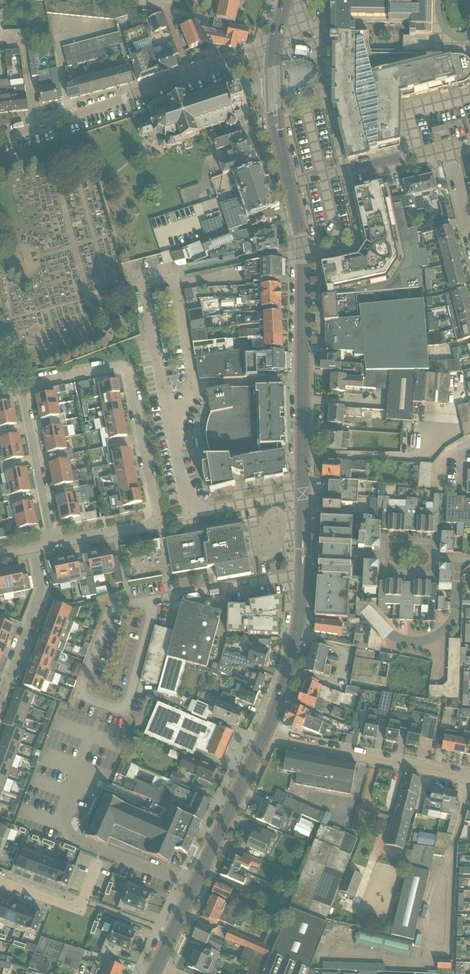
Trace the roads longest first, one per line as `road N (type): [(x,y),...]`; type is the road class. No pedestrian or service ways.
road 1 (tertiary): [(302,491),(305,261),(288,187)]
road 2 (residential): [(0,135),(274,48)]
road 3 (residential): [(19,385),(120,362),(155,519)]
road 4 (tertiary): [(154,973),(265,735)]
road 5 (tertiary): [(265,735),(299,613),(302,491)]
road 6 (residential): [(469,776),(265,735)]
road 7 (residential): [(52,544),(19,385)]
road 8 (residential): [(0,699),(42,590),(34,548)]

